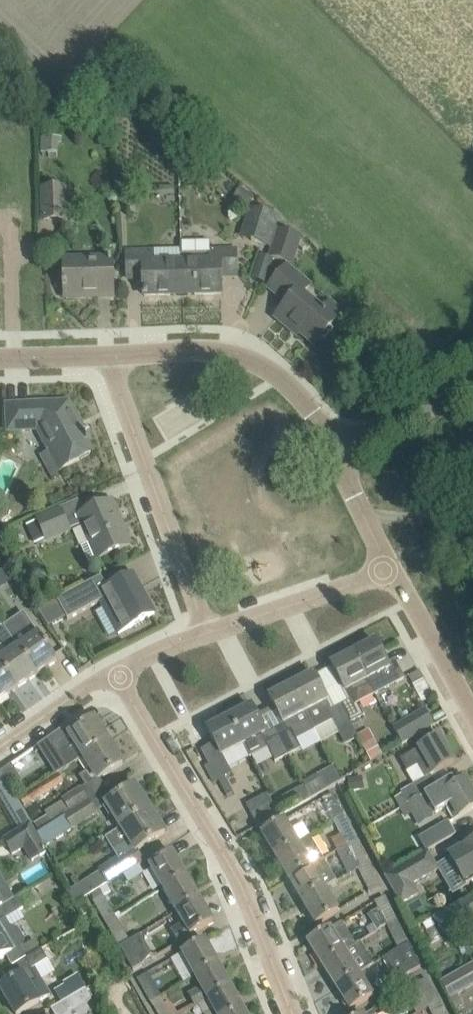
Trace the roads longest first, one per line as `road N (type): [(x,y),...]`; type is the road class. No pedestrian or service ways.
road 1 (residential): [(291,1013),(234,870),(117,674)]
road 2 (residential): [(205,632),(107,354)]
road 3 (residential): [(107,354),(192,348),(235,357),(302,399),(334,455)]
road 4 (residential): [(205,632),(387,566)]
road 5 (residential): [(472,715),(387,566)]
road 6 (unclassified): [(334,455),(472,381)]
road 7 (residential): [(0,749),(117,674)]
road 8 (residential): [(387,566),(334,455)]

